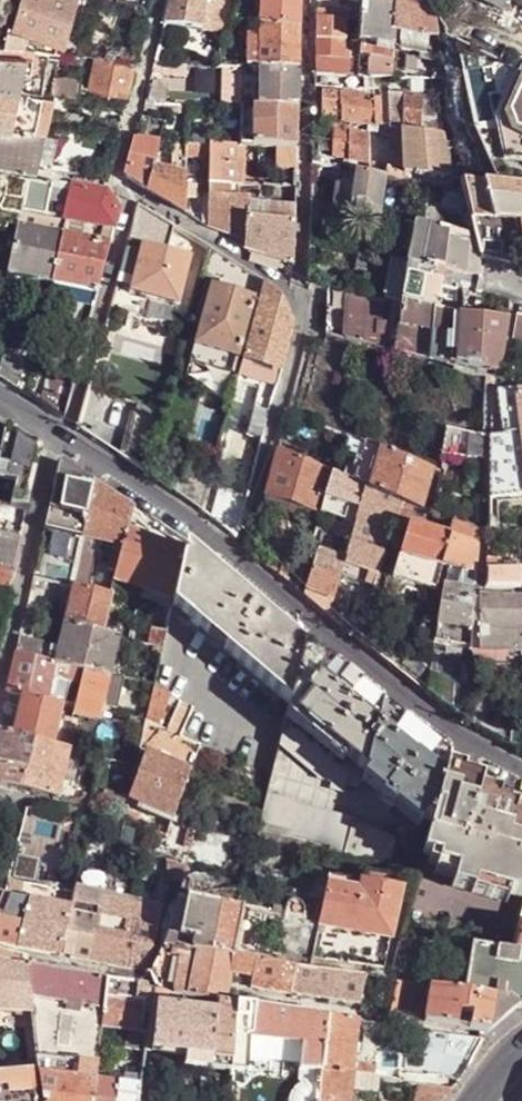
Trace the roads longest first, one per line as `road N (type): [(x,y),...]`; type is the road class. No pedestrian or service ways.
road 1 (residential): [(67,445),(131,193),(282,283),(298,312)]
road 2 (residential): [(238,567),(451,738),(521,775)]
road 3 (residential): [(238,567),(302,327),(298,312)]
road 4 (residential): [(0,671),(56,438)]
road 5 (residential): [(67,445),(238,567)]

